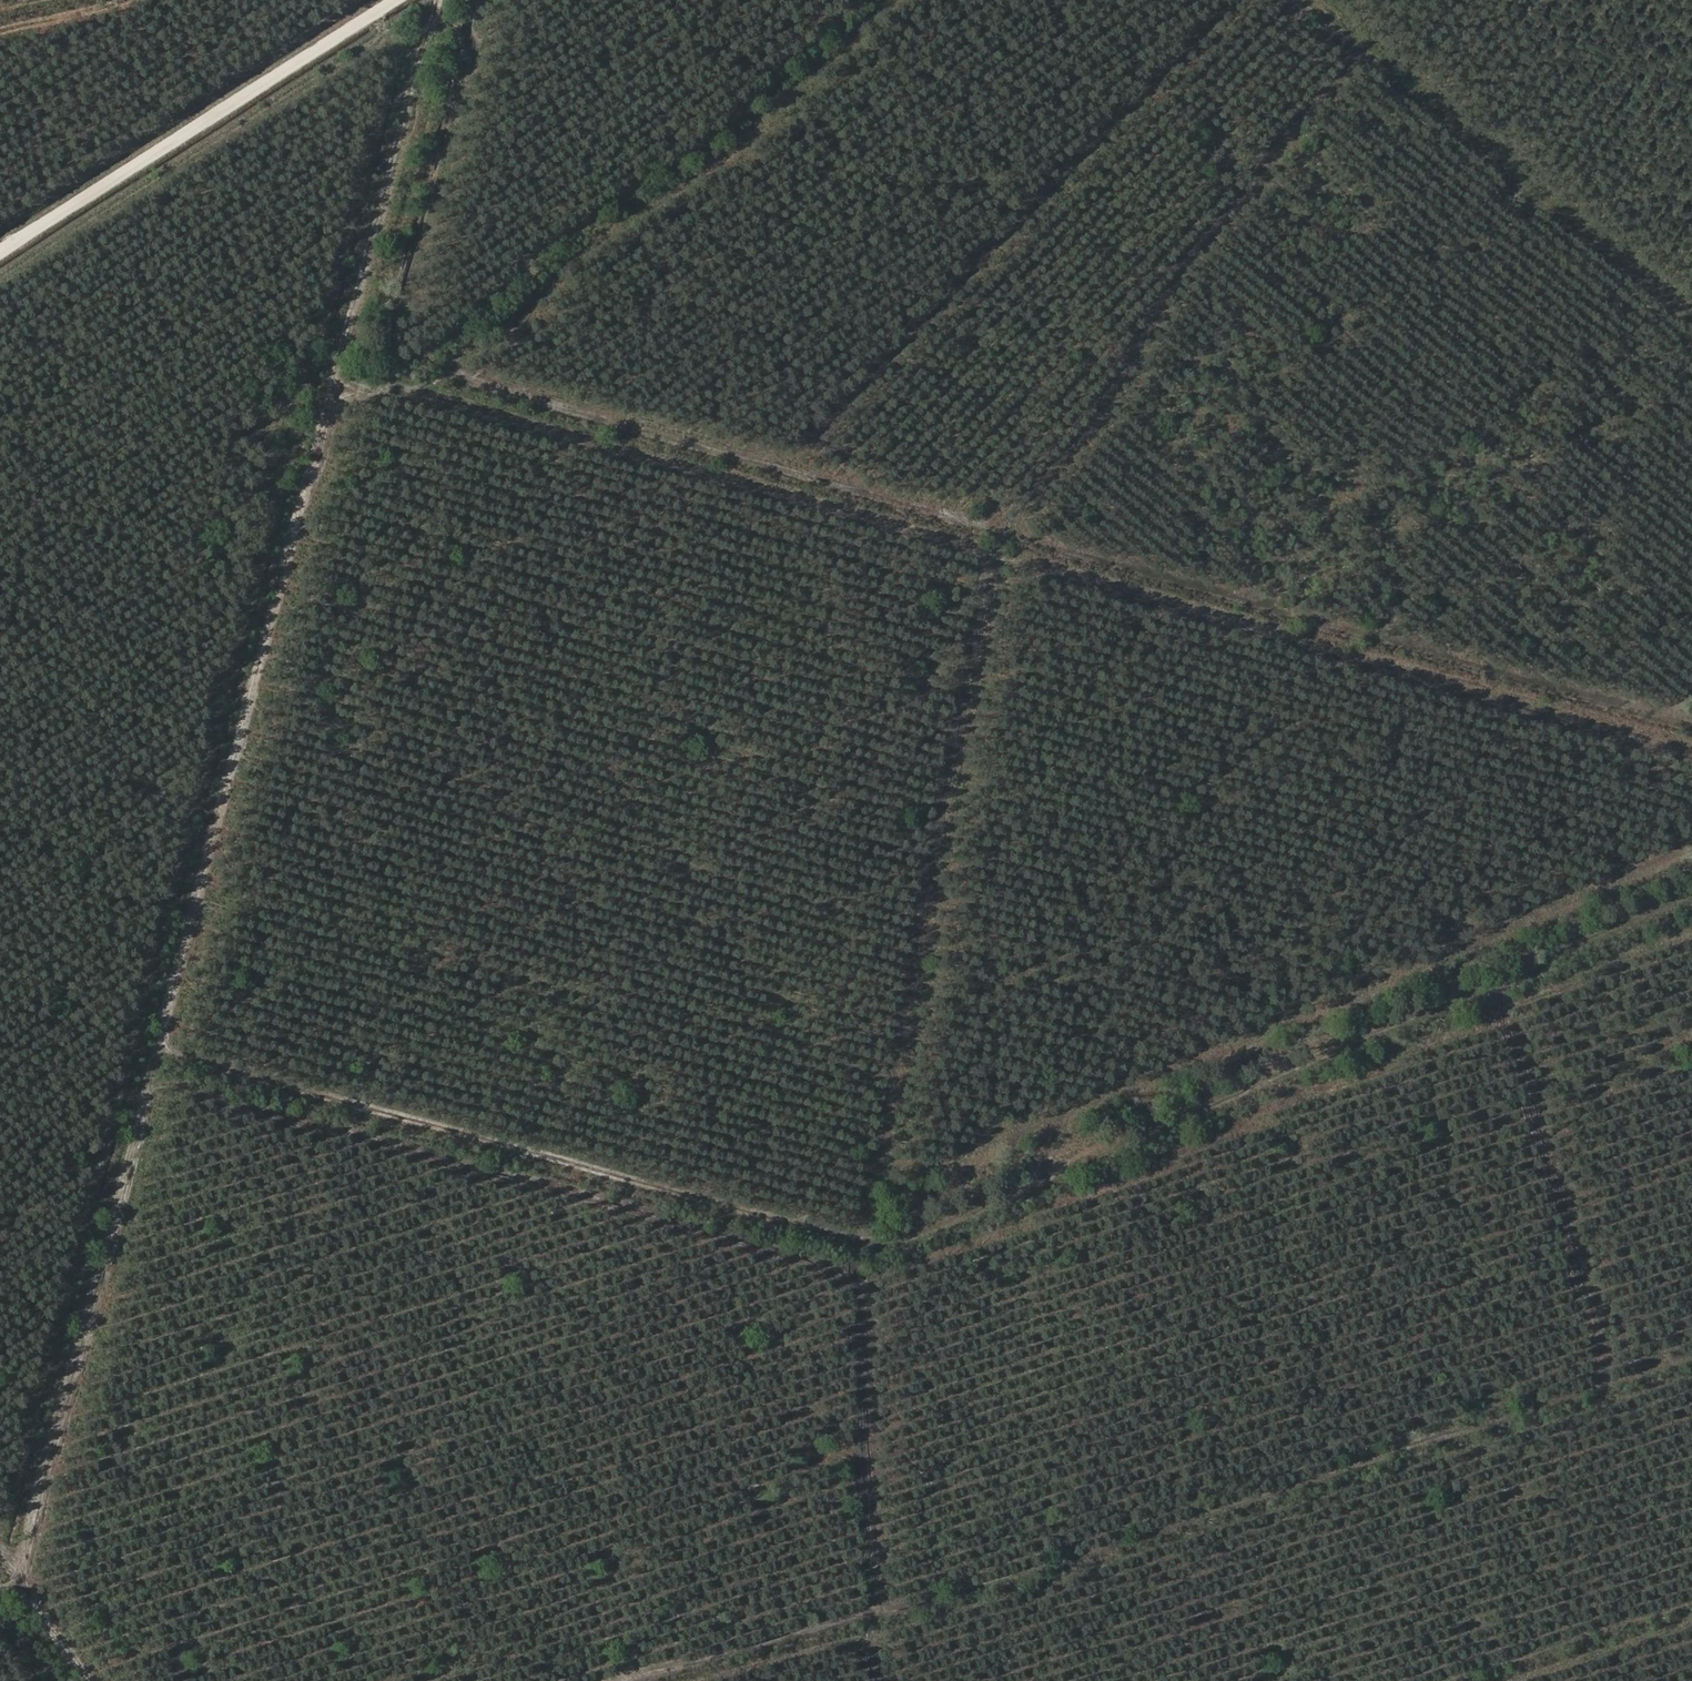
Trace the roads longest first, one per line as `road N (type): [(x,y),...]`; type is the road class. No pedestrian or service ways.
road 1 (track): [(1296,0),(1691,323)]
road 2 (track): [(400,0),(0,253)]

